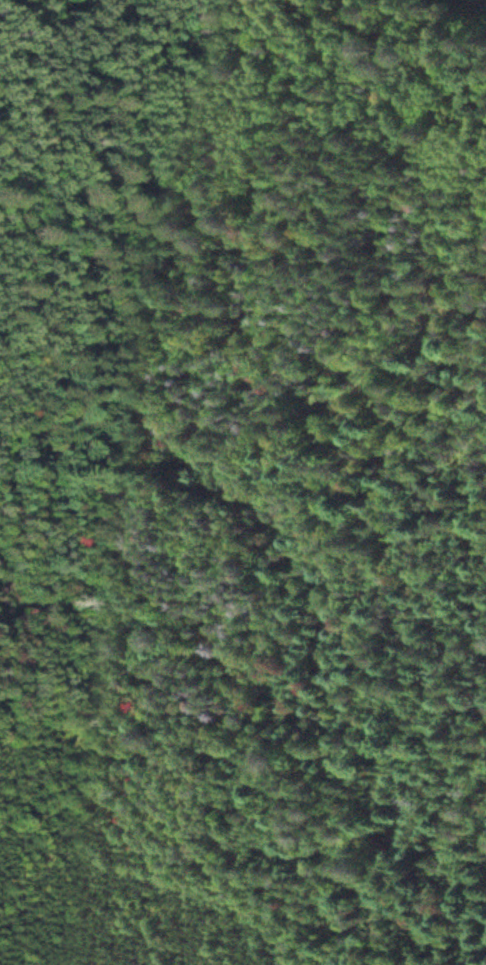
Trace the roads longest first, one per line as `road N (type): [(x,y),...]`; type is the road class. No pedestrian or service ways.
road 1 (track): [(485,99),(434,64),(378,0)]

